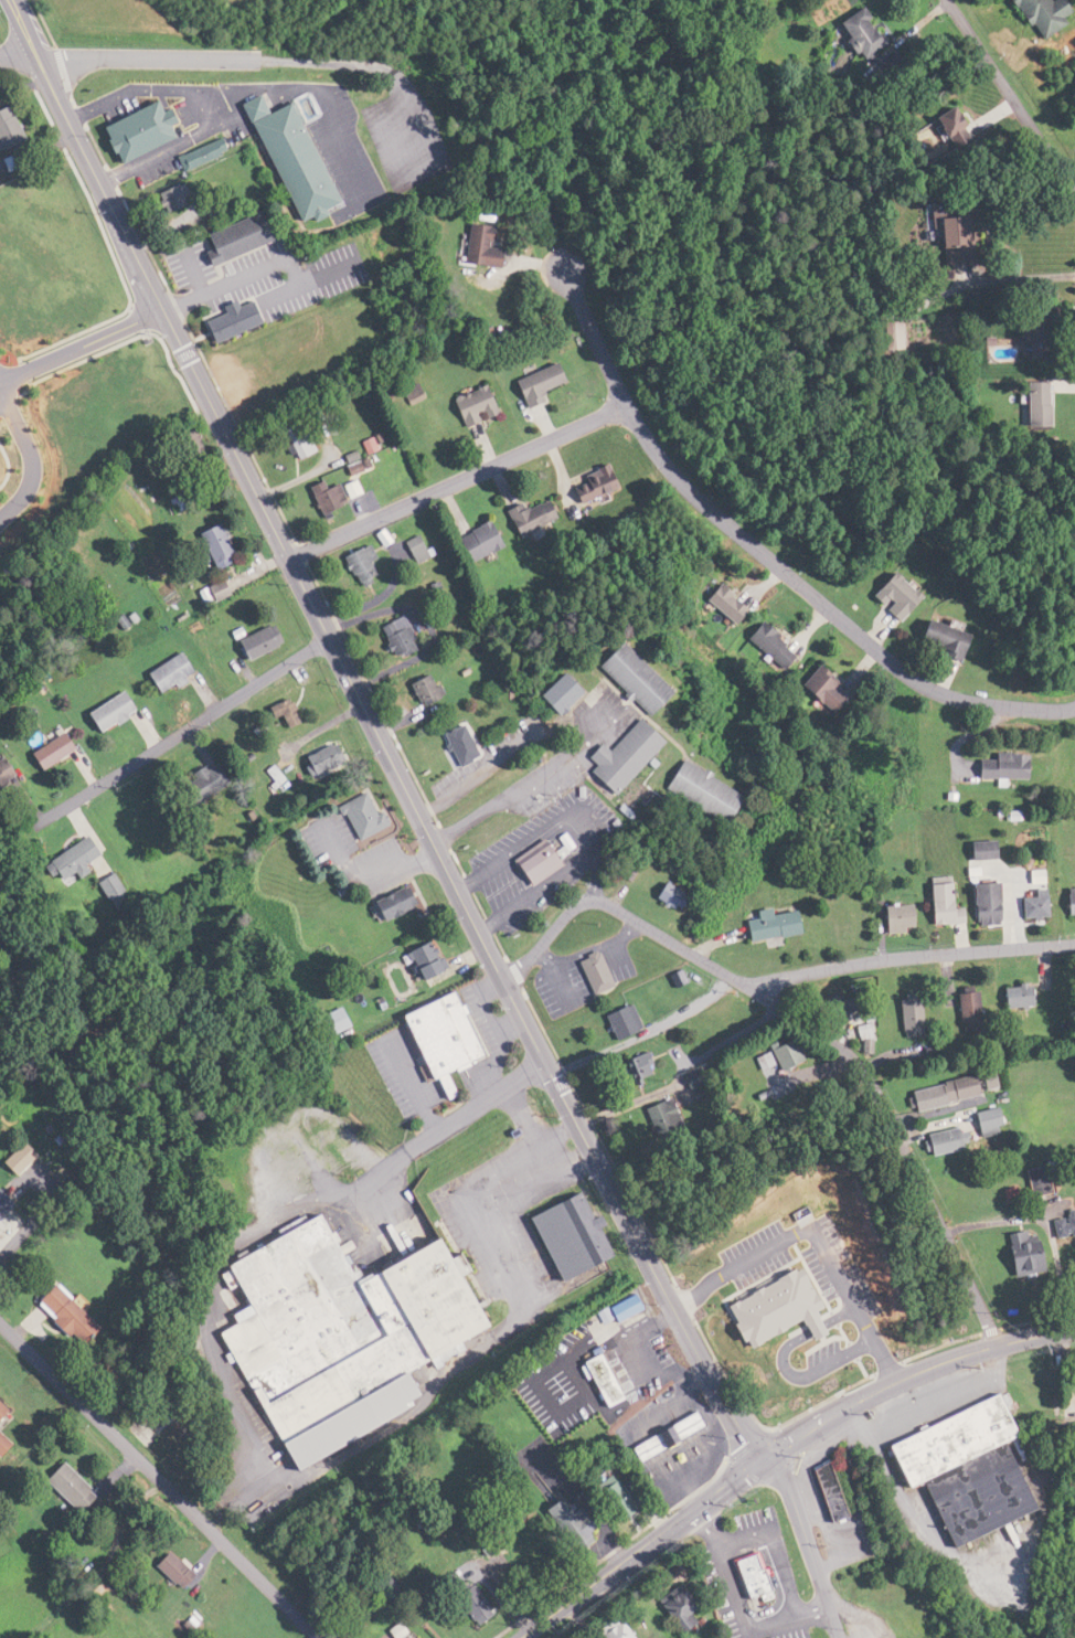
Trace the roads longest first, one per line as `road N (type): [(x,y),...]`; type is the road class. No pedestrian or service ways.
road 1 (tertiary): [(763,1460),(701,1359),(504,982),(8,0)]
road 2 (residential): [(996,1346),(880,1099),(849,1053),(599,904),(570,912),(504,982)]
road 3 (residential): [(1074,706),(1021,708),(938,693),(869,646),(700,500),(626,405),(563,264)]
road 4 (primary): [(521,1637),(787,1443),(868,1394),(954,1359),(1074,1328)]
road 5 (residential): [(318,1637),(0,1325)]
road 6 (residential): [(331,639),(13,838)]
road 7 (residential): [(290,559),(626,405)]
road 8 (residential): [(1074,944),(844,966),(787,977),(759,993)]
road 9 (residential): [(353,1190),(520,1075),(550,1068)]
road 10 (residential): [(1074,188),(947,0)]
road 11 (residential): [(835,1637),(807,1543),(763,1460)]

